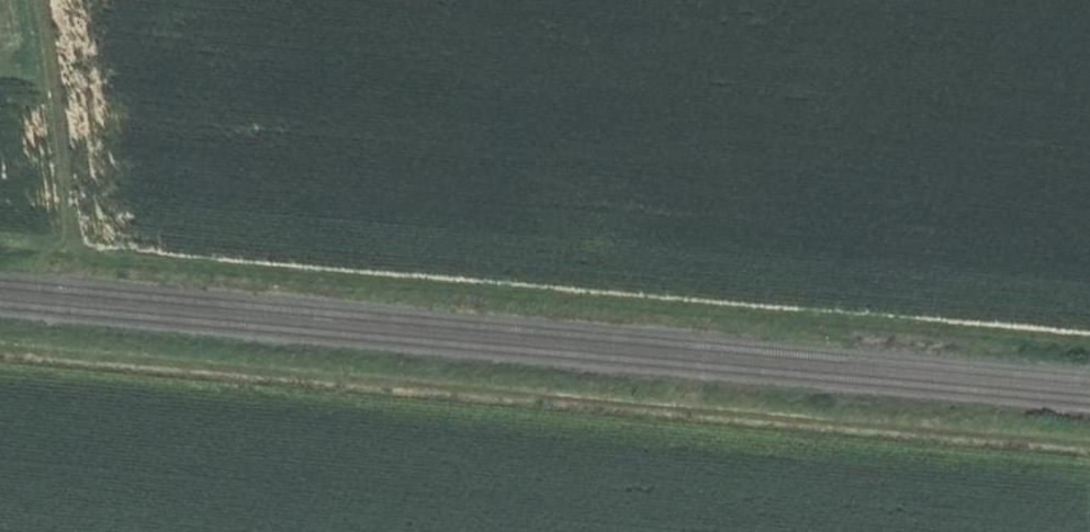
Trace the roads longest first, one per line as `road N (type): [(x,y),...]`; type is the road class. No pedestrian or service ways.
road 1 (track): [(1089,443),(0,343)]
road 2 (track): [(1089,339),(80,247)]
road 3 (track): [(41,0),(80,247)]

